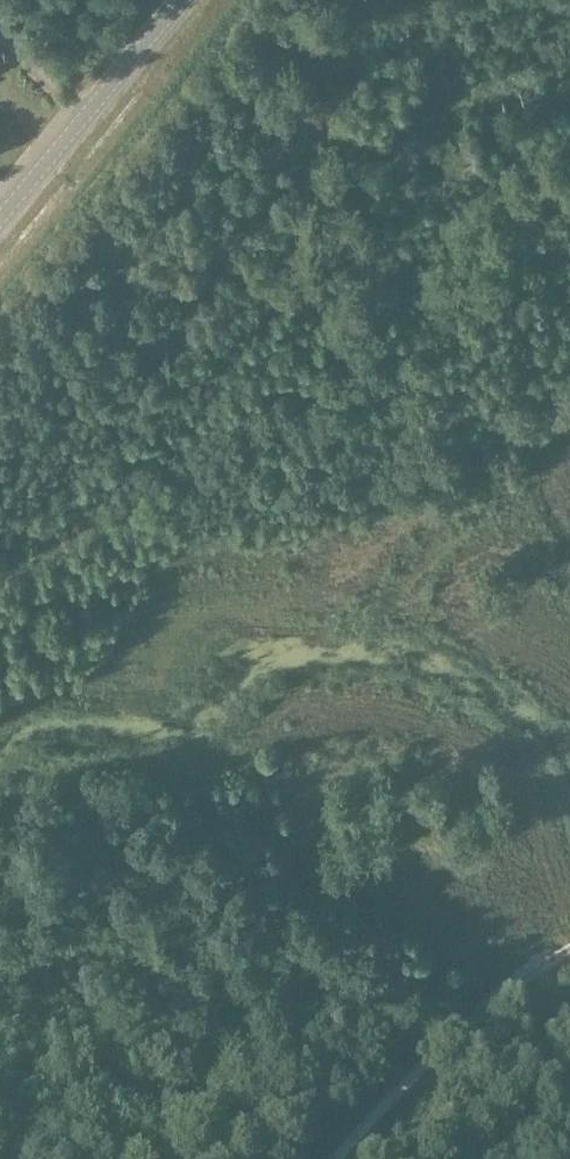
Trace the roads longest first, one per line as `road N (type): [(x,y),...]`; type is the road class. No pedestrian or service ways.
road 1 (track): [(328,1158),(375,1102),(461,1025),(569,947)]
road 2 (tertiary): [(0,218),(181,0)]

